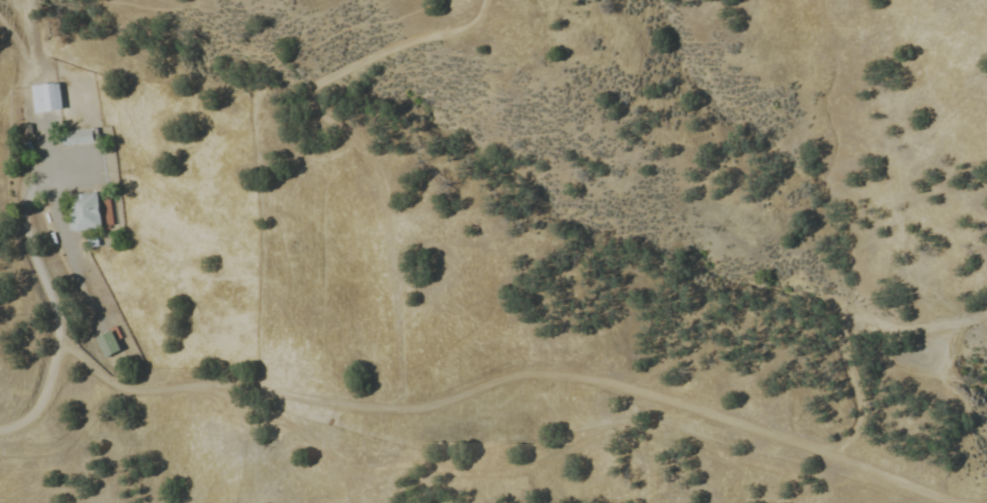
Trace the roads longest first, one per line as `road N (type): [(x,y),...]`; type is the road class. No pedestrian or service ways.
road 1 (track): [(54,351),(70,349),(136,392),(234,383),(368,407),(421,406),(508,377),(608,382),(960,502)]
road 2 (track): [(329,458),(358,470),(413,462),(517,473),(607,432),(684,434),(723,456),(773,466),(789,478),(792,502)]
road 3 (track): [(873,317),(855,311),(840,322),(842,357),(859,391),(853,433),(834,445),(809,446)]
road 4 (track): [(205,384),(323,451),(354,502)]

